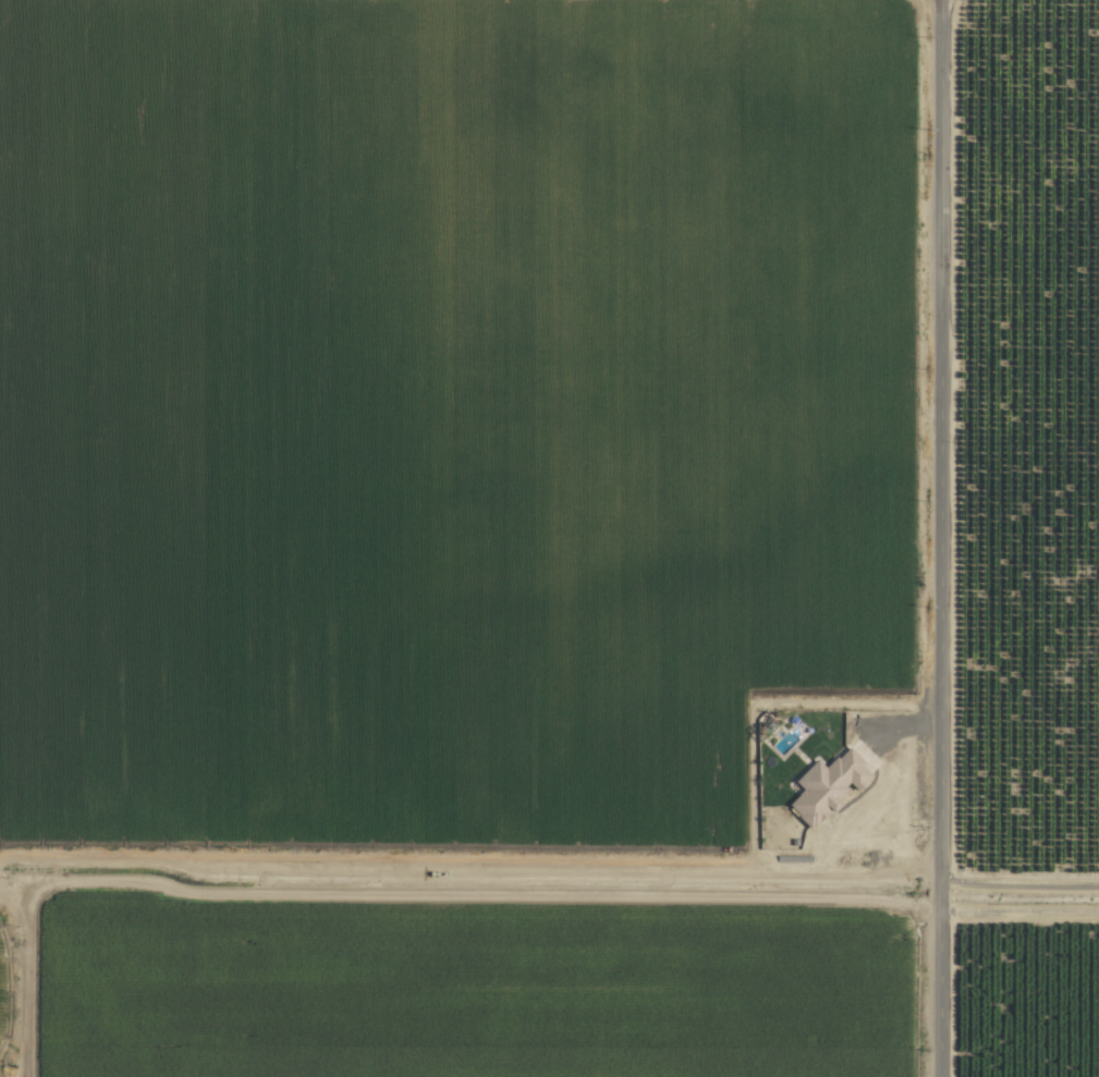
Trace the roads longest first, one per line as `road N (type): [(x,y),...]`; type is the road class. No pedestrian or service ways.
road 1 (residential): [(940,1076),(916,0)]

